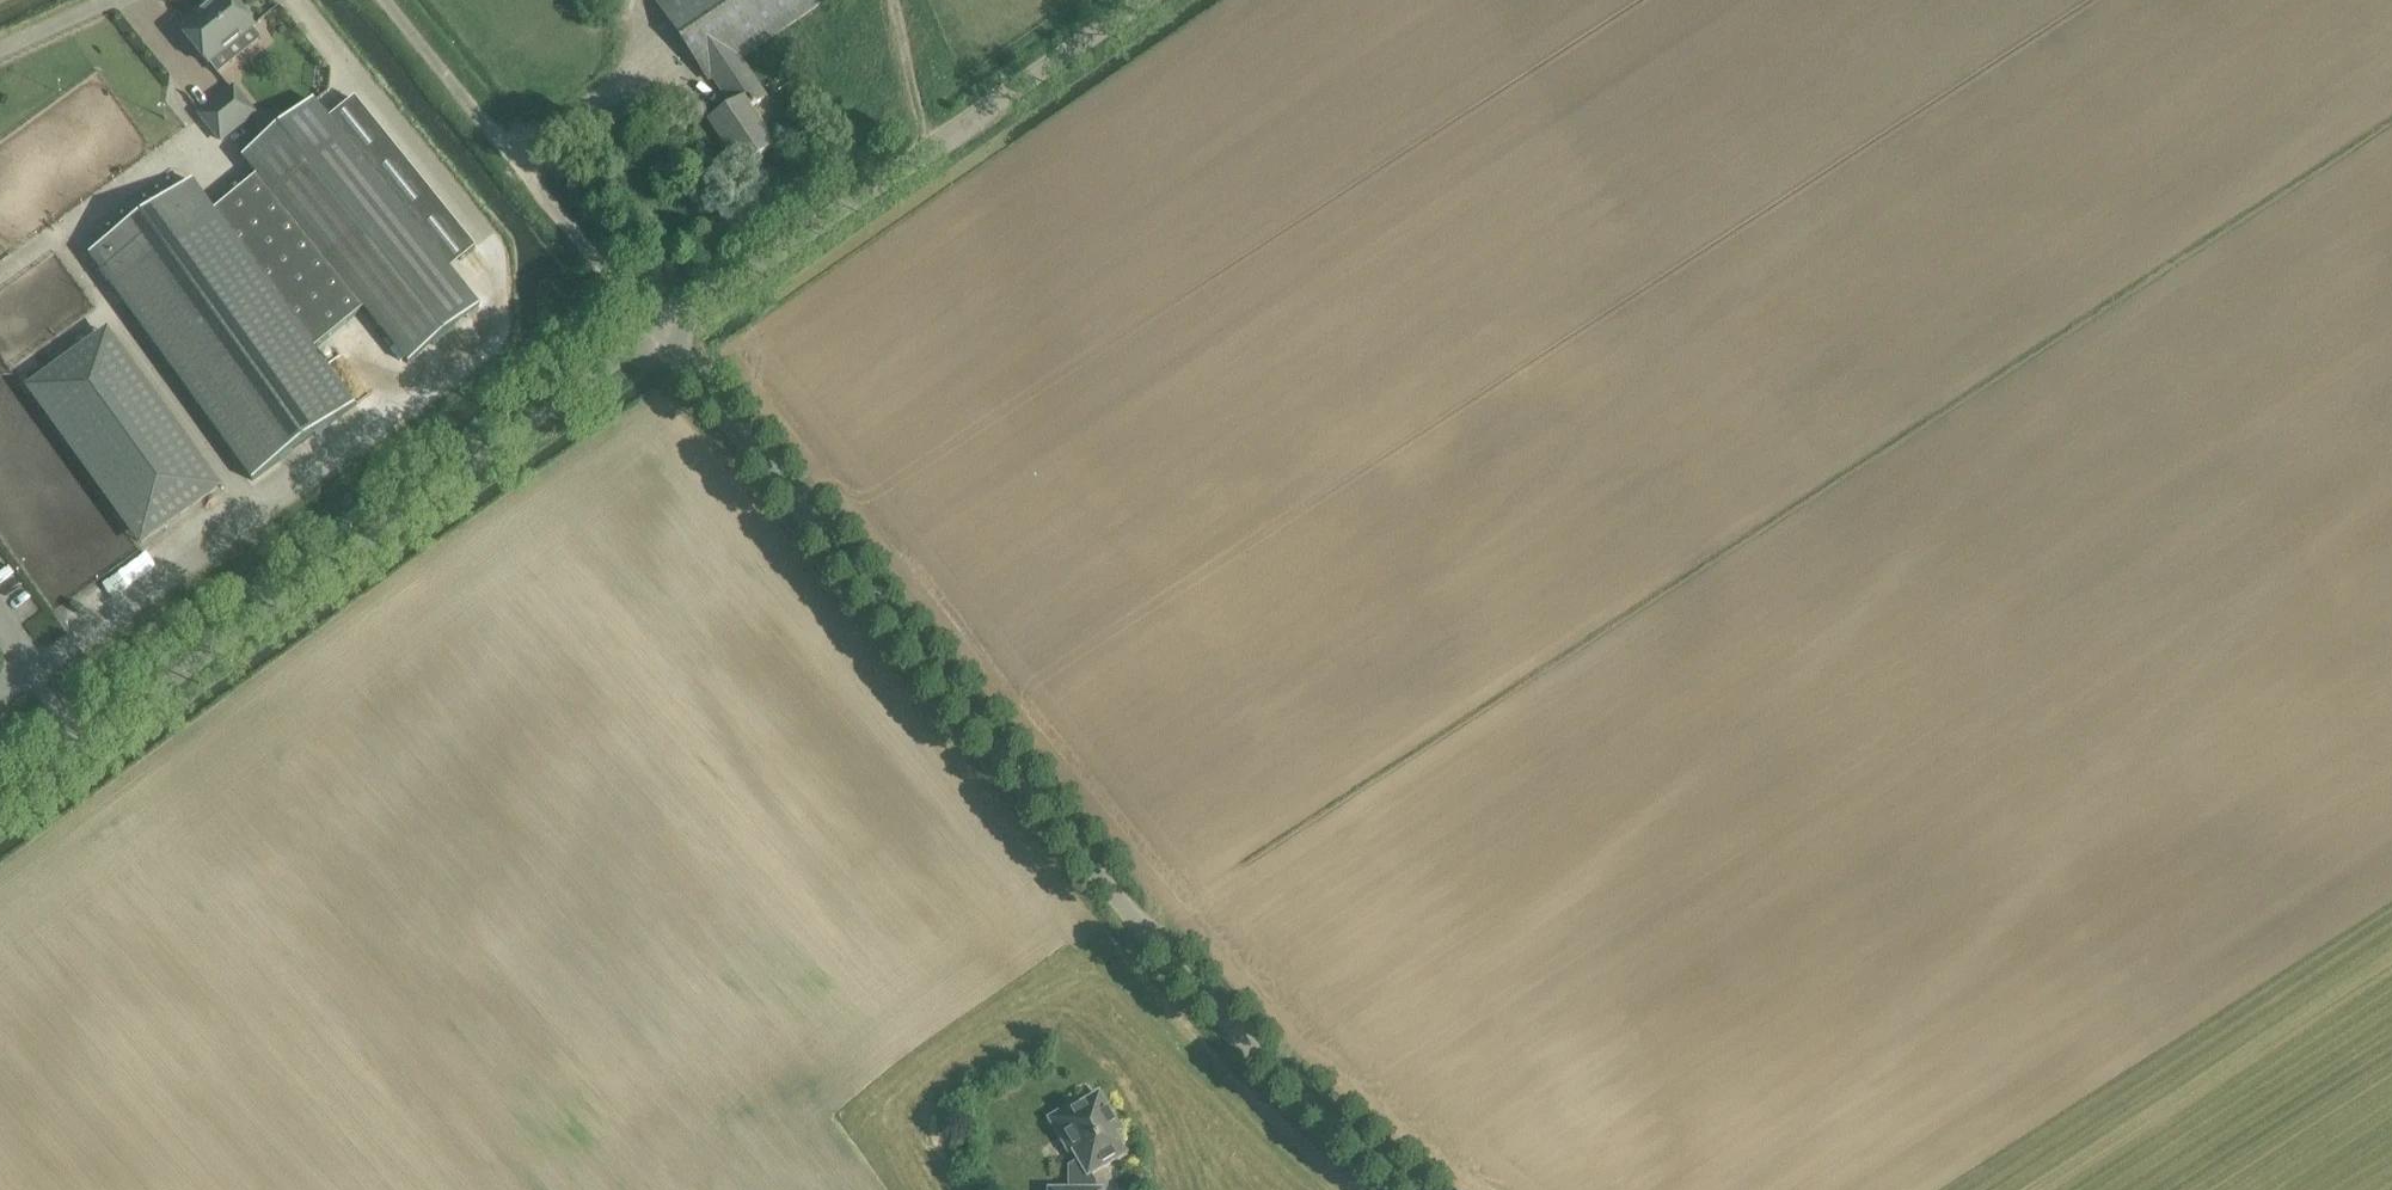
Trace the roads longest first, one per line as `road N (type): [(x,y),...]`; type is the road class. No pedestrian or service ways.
road 1 (unclassified): [(1413,1189),(1304,1097),(1171,960),(658,332)]
road 2 (unclassified): [(658,332),(1151,0)]
road 3 (unclassified): [(658,332),(385,0)]

